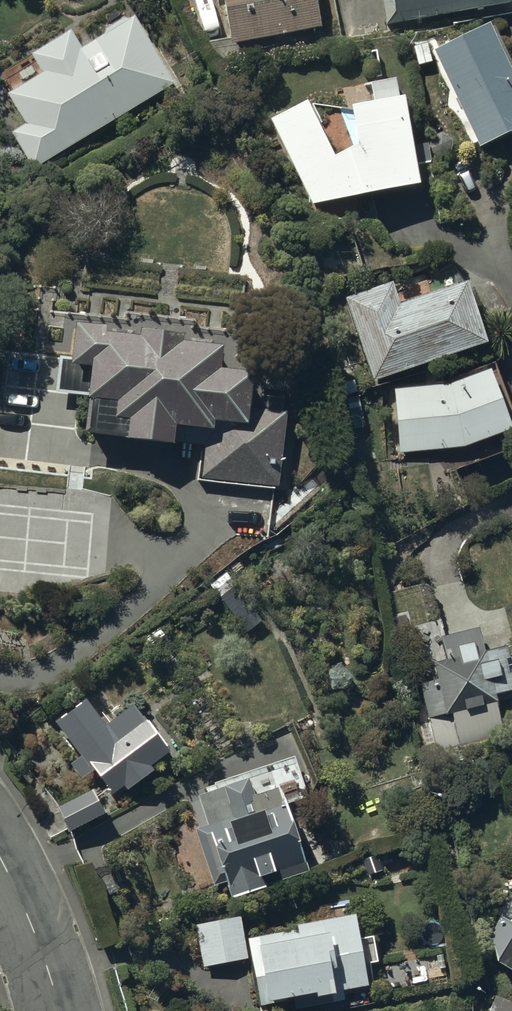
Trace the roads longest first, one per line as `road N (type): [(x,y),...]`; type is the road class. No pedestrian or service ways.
road 1 (unclassified): [(0,859),(60,1010)]

